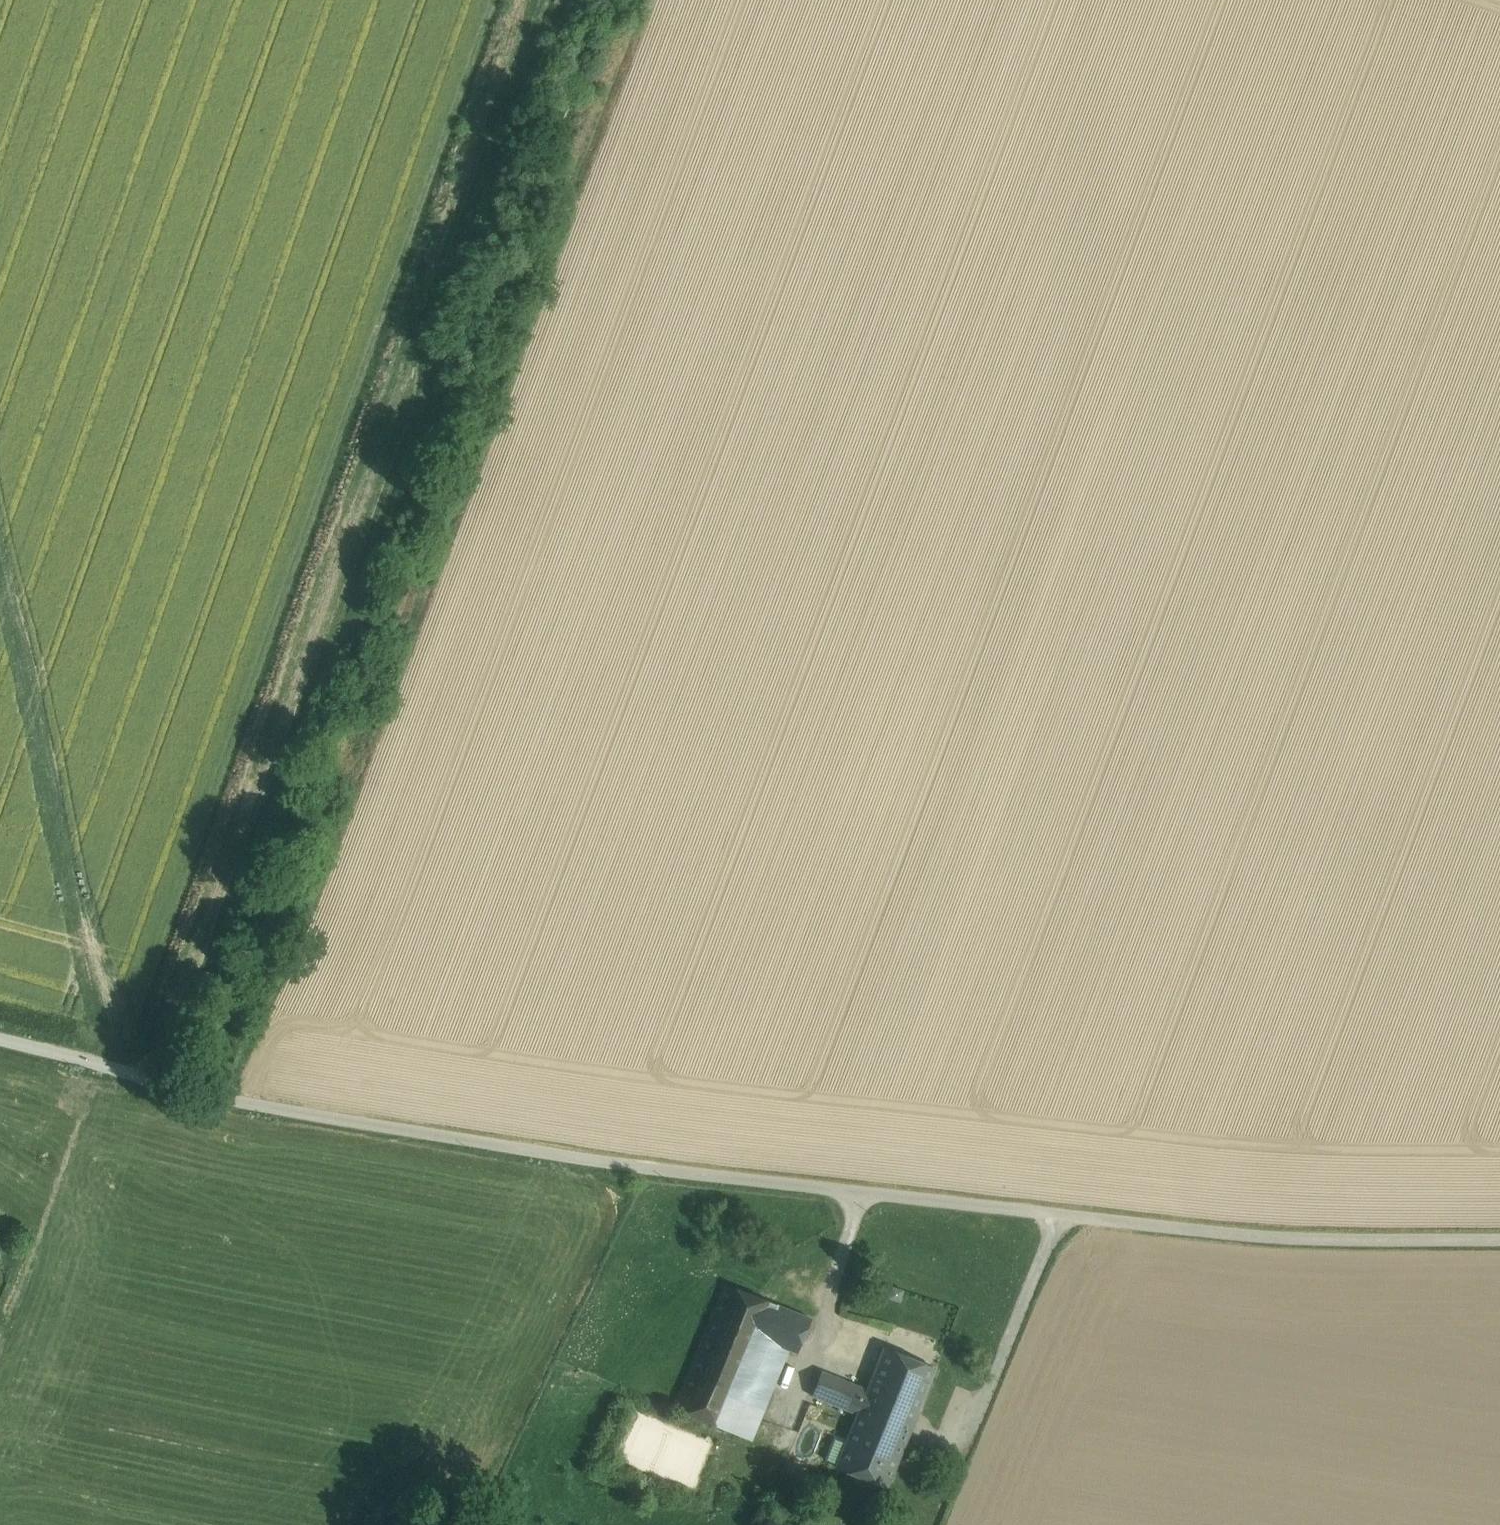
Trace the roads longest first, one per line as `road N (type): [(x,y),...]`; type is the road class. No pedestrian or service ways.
road 1 (unclassified): [(1499,1239),(1281,1239),(648,1169),(254,1105),(0,1038)]

